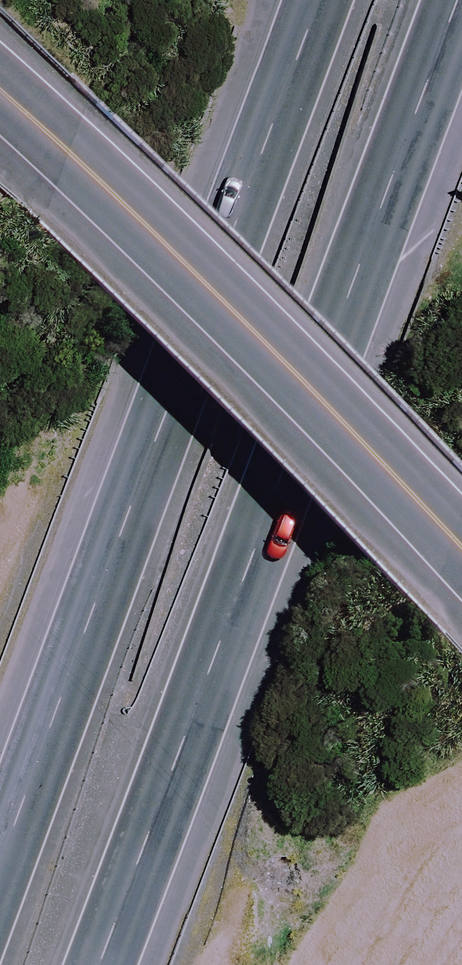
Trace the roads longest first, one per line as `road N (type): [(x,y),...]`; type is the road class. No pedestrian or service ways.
road 1 (motorway): [(453,0),(94,964)]
road 2 (motorway): [(0,880),(323,0)]
road 3 (tertiary): [(452,539),(68,151)]

